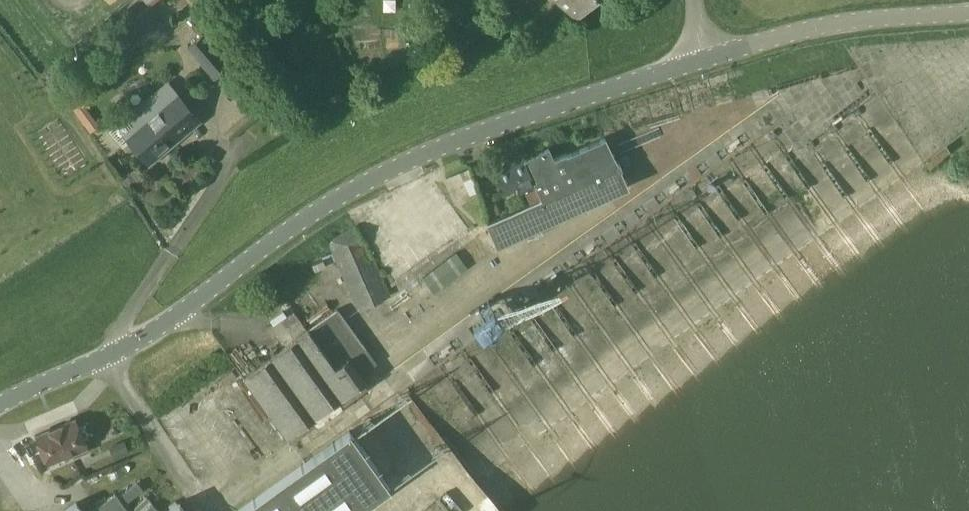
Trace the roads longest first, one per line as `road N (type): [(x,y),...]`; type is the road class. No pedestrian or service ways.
road 1 (unclassified): [(0,410),(149,335),(378,175),(487,130),(705,60)]
road 2 (unclassified): [(705,60),(832,27),(968,13)]

